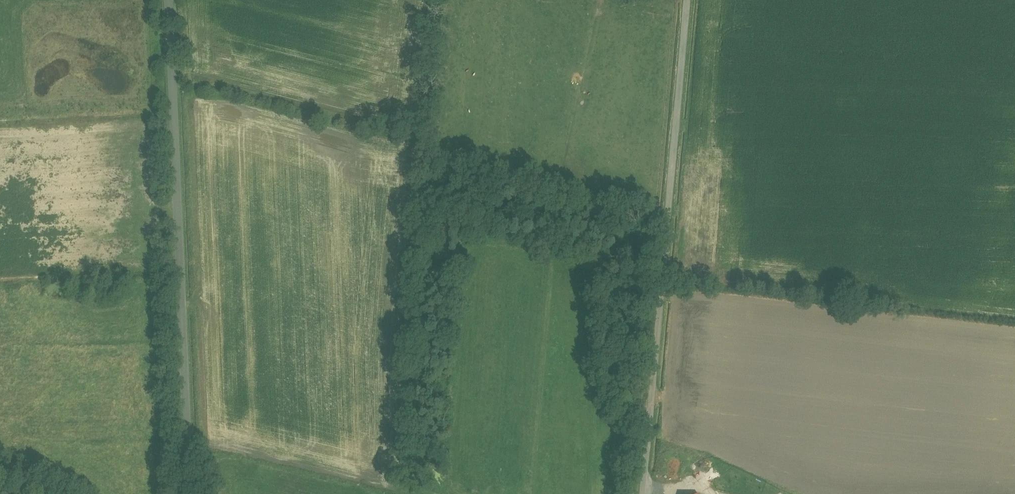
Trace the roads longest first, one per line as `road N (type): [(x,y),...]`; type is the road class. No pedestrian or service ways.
road 1 (track): [(689,0),(644,493)]
road 2 (unclassified): [(196,493),(172,0)]

